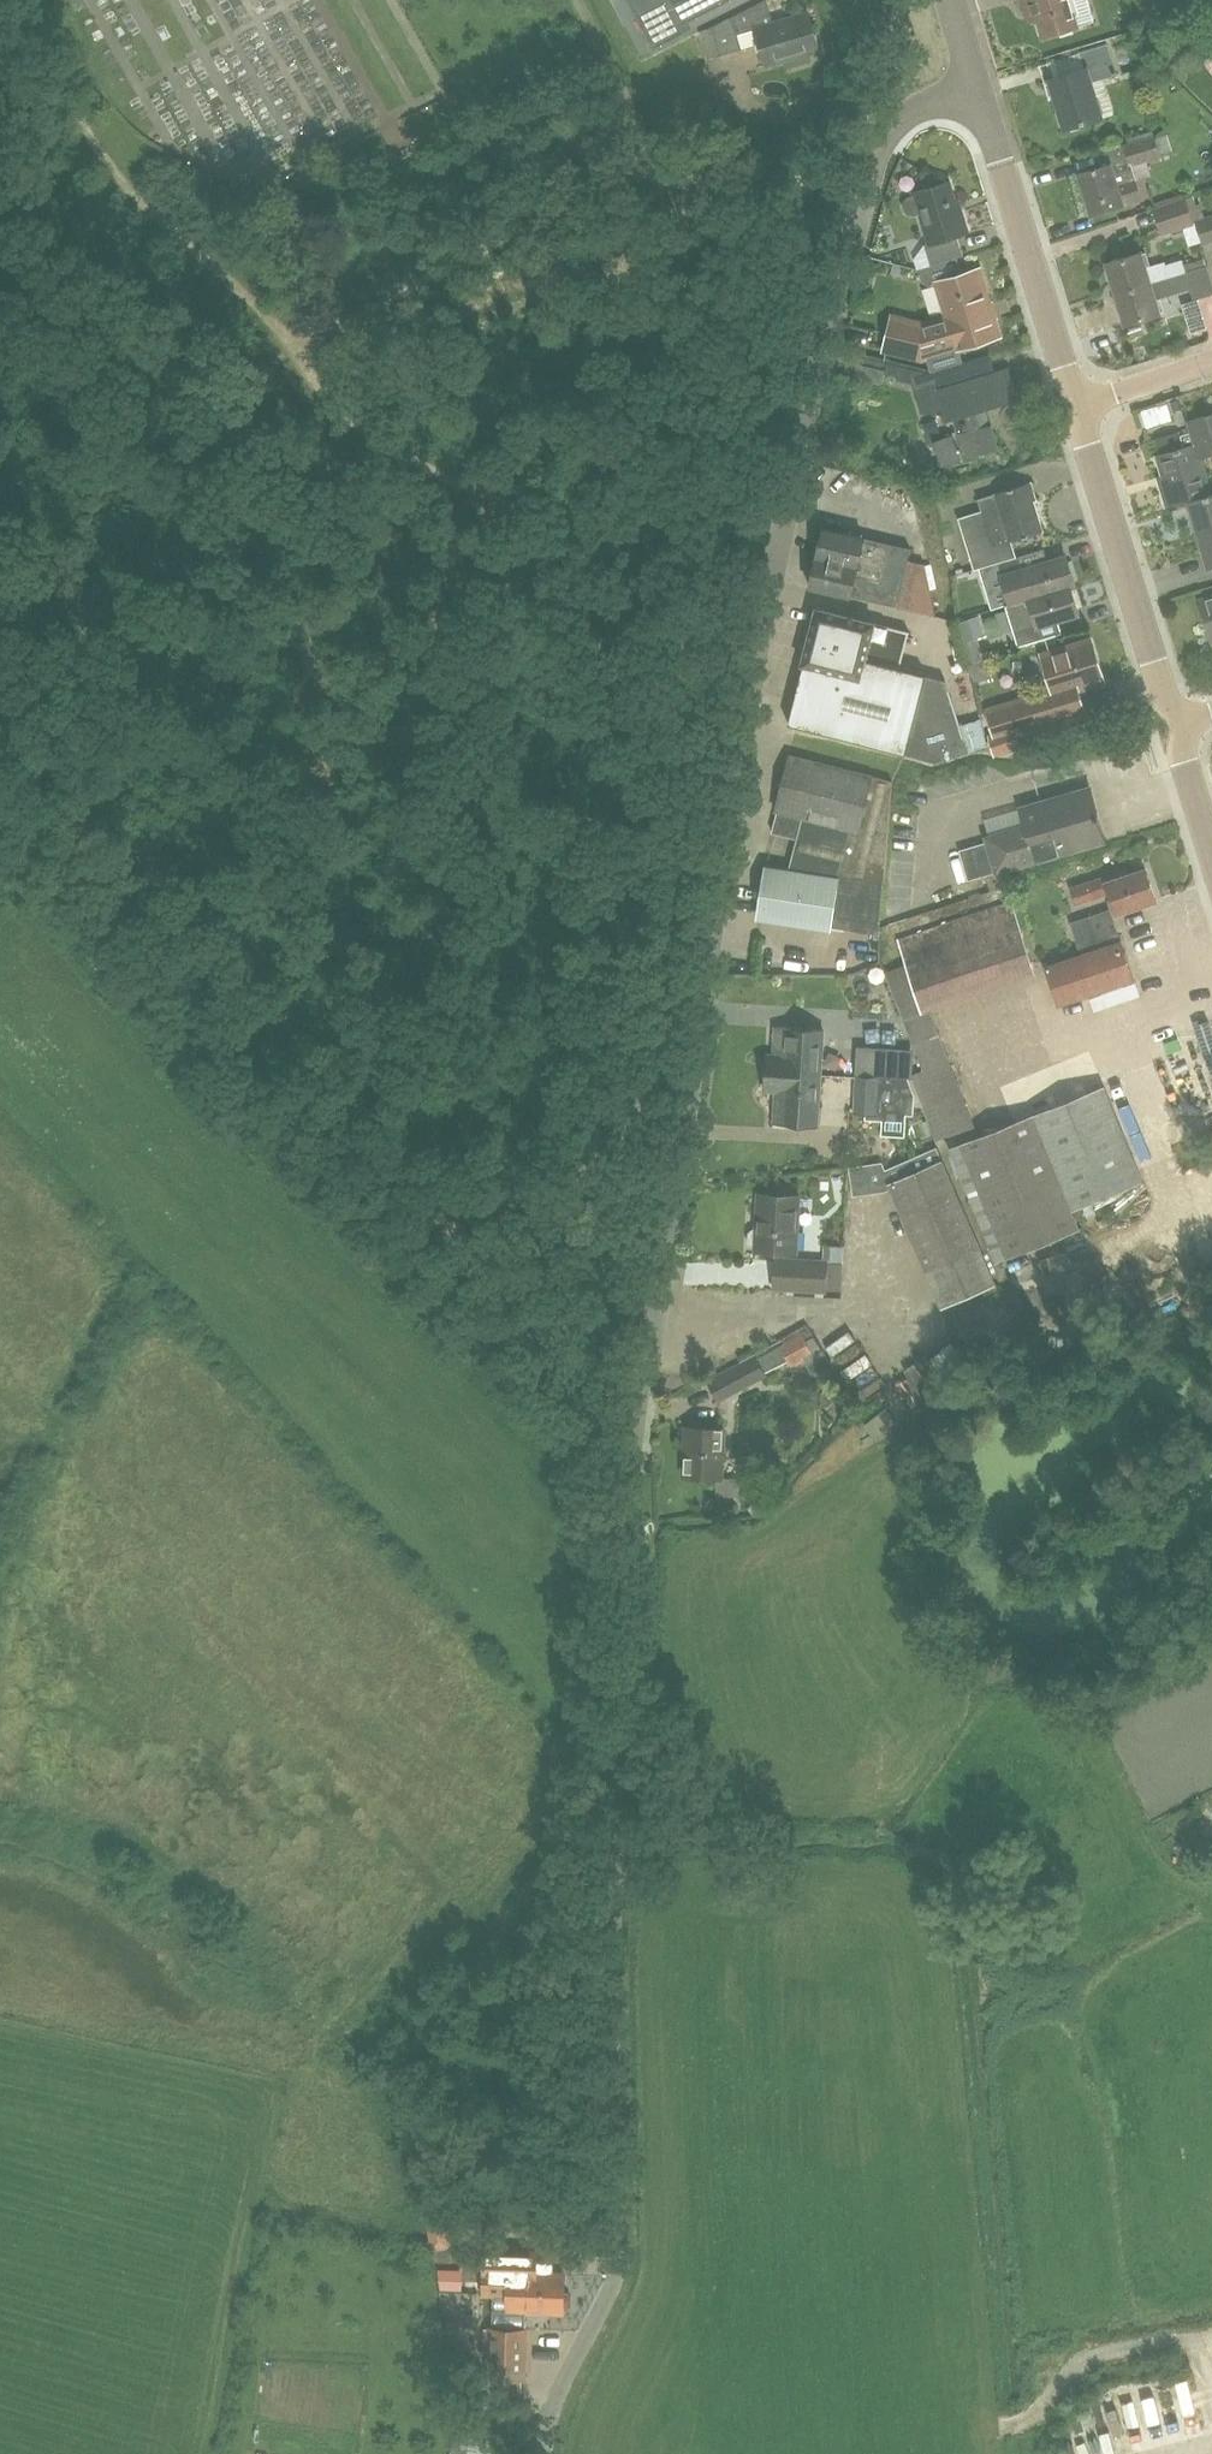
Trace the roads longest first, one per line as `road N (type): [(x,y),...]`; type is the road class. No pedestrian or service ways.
road 1 (residential): [(636,1565),(647,1329),(775,548),(880,152),(906,118),(978,87)]
road 2 (unclassified): [(544,2453),(552,2405),(602,2309),(615,2264),(617,1942),(634,1753),(636,1565)]
road 3 (tertiary): [(1171,727),(1074,406)]
road 4 (tertiary): [(1074,406),(978,87)]
road 5 (residential): [(1074,406),(1211,361)]
road 6 (tertiary): [(1211,857),(1171,727)]

